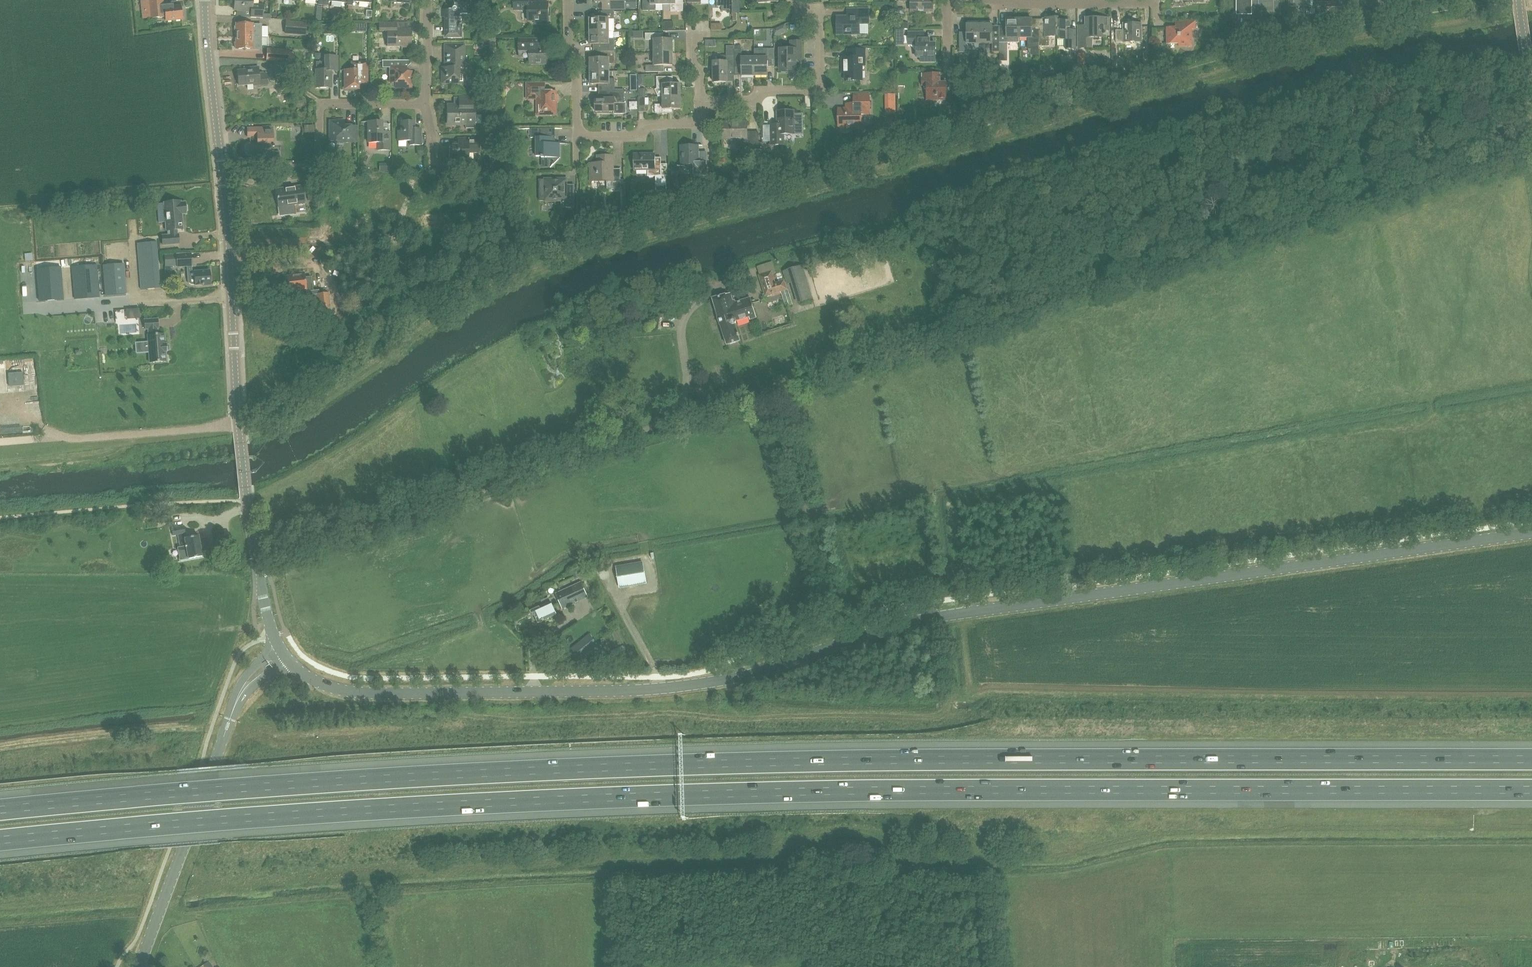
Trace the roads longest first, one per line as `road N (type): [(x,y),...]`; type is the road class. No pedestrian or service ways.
road 1 (motorway): [(0,841),(709,794),(1531,790)]
road 2 (motorway): [(1531,759),(720,762),(0,809)]
road 3 (tertiary): [(289,662),(321,684),(361,693),(659,688),(749,674),(936,616),(1531,532)]
road 4 (tertiary): [(278,646),(245,486),(222,168)]
road 5 (tertiary): [(138,966),(238,696)]
road 6 (residential): [(222,168),(317,166),(320,108),(327,103),(425,102)]
road 7 (residential): [(700,101),(759,100),(764,92),(817,86),(818,18),(796,0)]
road 8 (tertiary): [(222,168),(205,0)]
road 9 (residential): [(578,135),(635,135),(645,125),(700,121),(700,101)]
road 10 (residential): [(578,135),(568,0)]
road 11 (residential): [(1127,3),(1000,0)]

